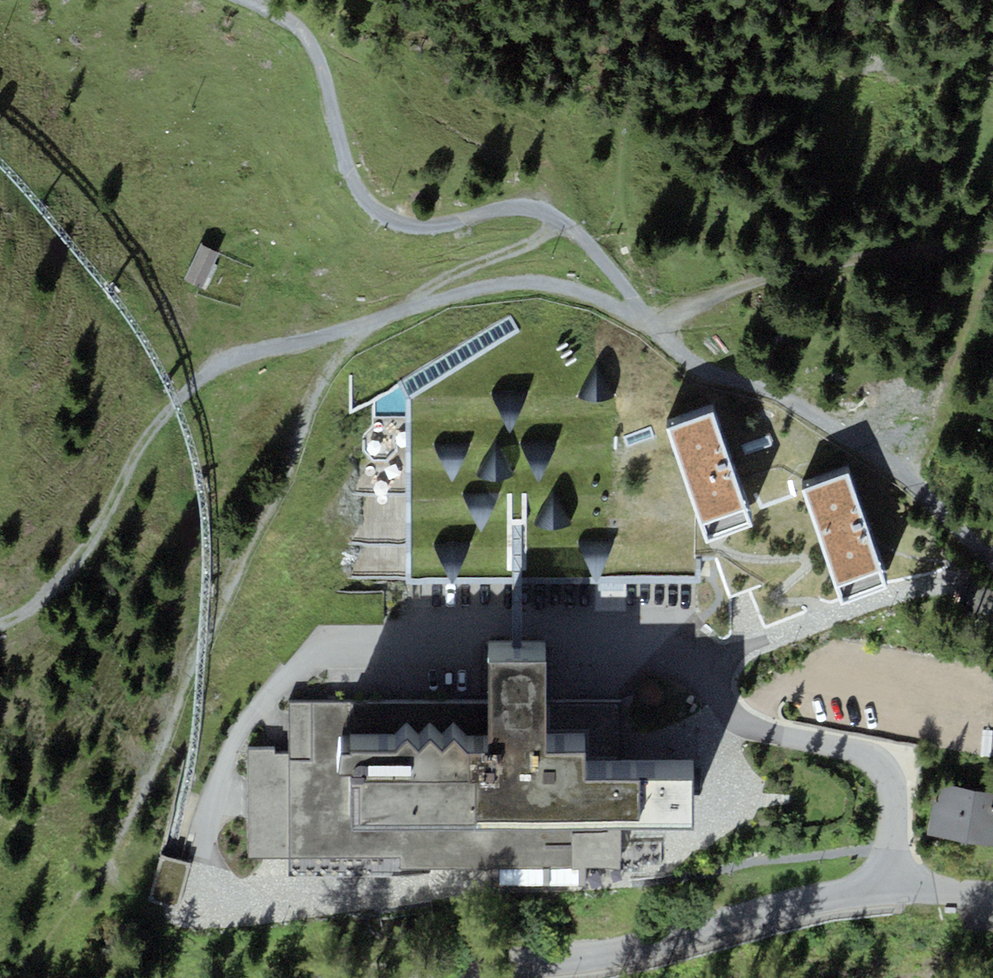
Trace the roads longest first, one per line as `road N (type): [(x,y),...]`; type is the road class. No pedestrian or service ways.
road 1 (track): [(237,0),(289,21),(313,45),(354,198),(390,221),(443,224),(518,206),(559,218),(611,270),(647,324),(702,366),(771,392),(891,469),(992,557)]
road 2 (track): [(647,324),(544,286),(490,285),(236,356),(201,377),(161,418),(80,551),(36,602),(0,623)]
road 3 (track): [(368,323),(316,389),(128,820),(5,977)]
road 4 (residential): [(472,977),(779,908),(889,892)]
road 5 (track): [(647,324),(764,270),(861,251),(992,253)]
road 6 (residential): [(889,892),(894,792),(878,759),(755,728),(721,699)]
road 7 (track): [(559,218),(537,237),(425,287),(407,305)]

